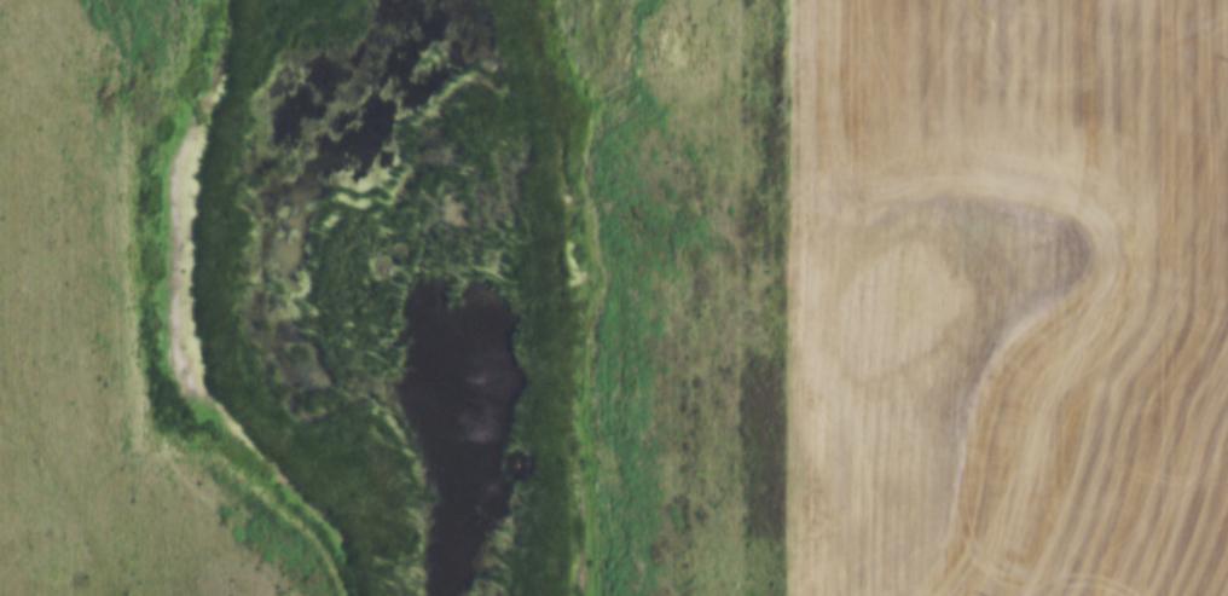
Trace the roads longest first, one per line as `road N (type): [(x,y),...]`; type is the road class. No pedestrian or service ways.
road 1 (track): [(811,595),(806,0)]

